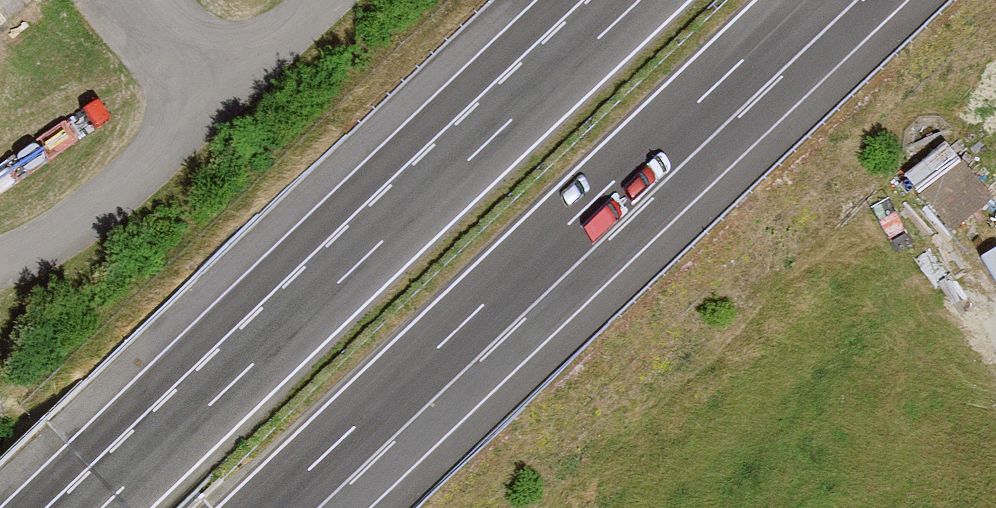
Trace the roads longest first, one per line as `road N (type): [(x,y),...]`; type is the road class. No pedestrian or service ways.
road 1 (motorway): [(268,507),(807,0)]
road 2 (motorway): [(639,0),(102,507)]

